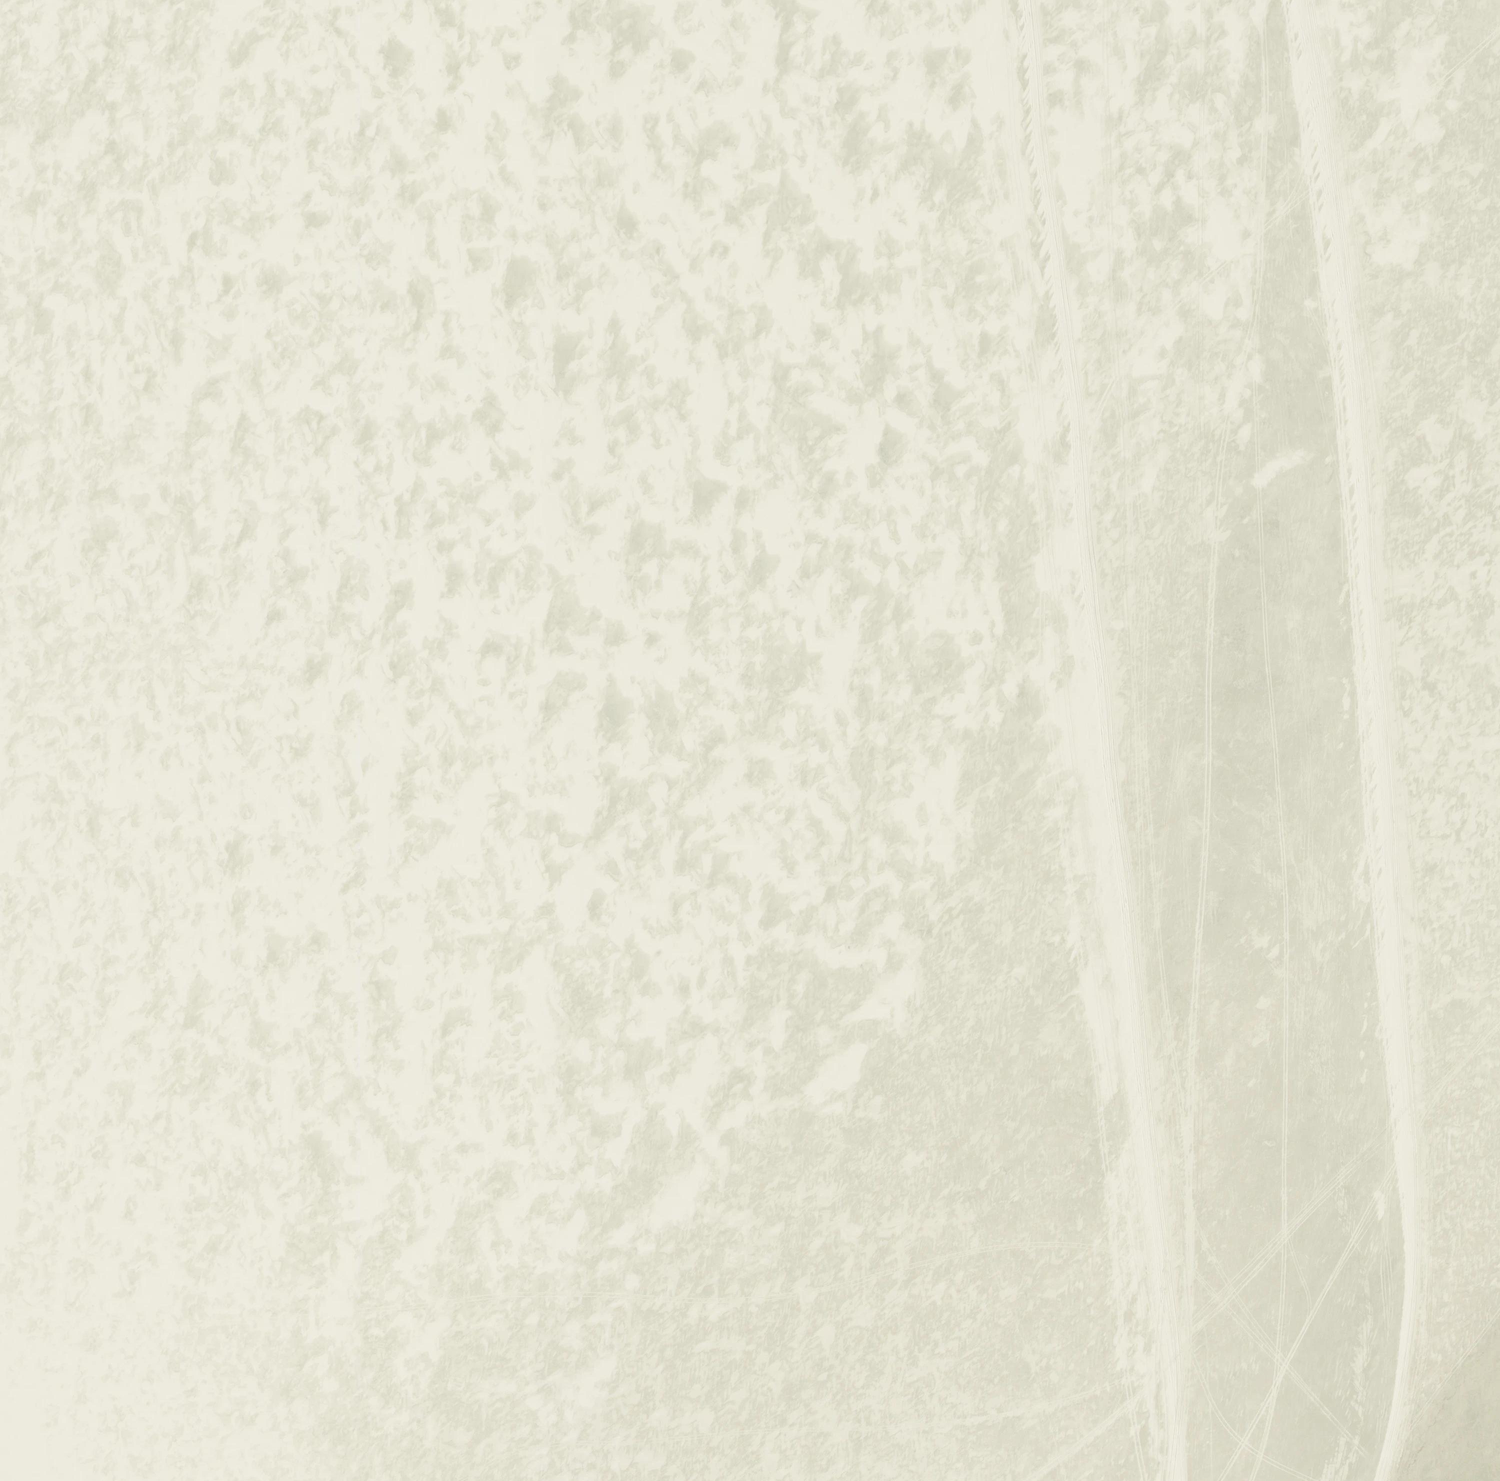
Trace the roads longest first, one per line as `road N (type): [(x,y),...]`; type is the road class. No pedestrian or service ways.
road 1 (track): [(1344,1480),(1466,88),(1461,0)]

